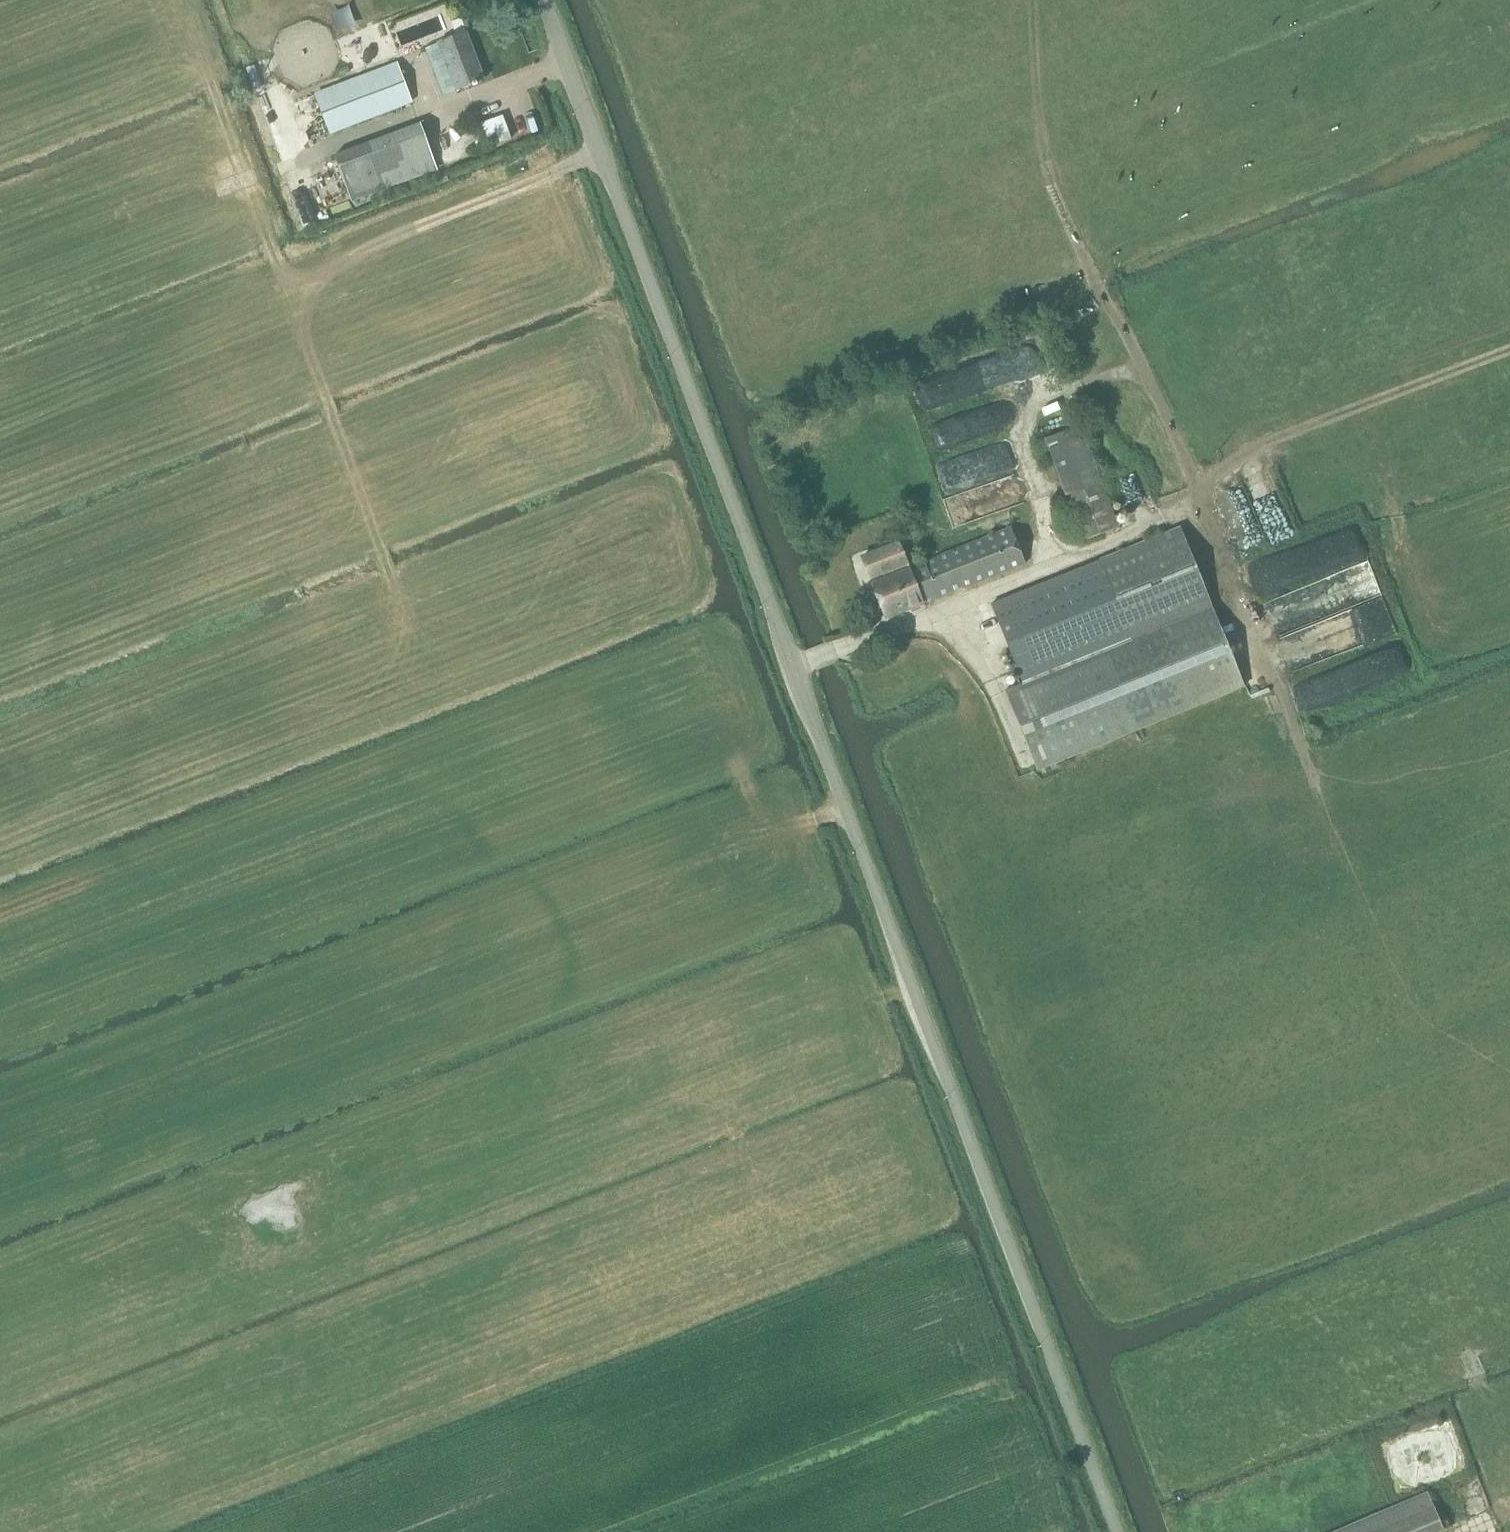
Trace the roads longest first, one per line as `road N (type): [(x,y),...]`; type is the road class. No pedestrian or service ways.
road 1 (unclassified): [(1119,1531),(544,0)]
road 2 (track): [(605,161),(417,227),(366,258),(333,295),(321,331),(324,396),(404,612)]
road 3 (track): [(1182,515),(1283,435),(1509,349)]
road 4 (track): [(430,115),(291,164)]

